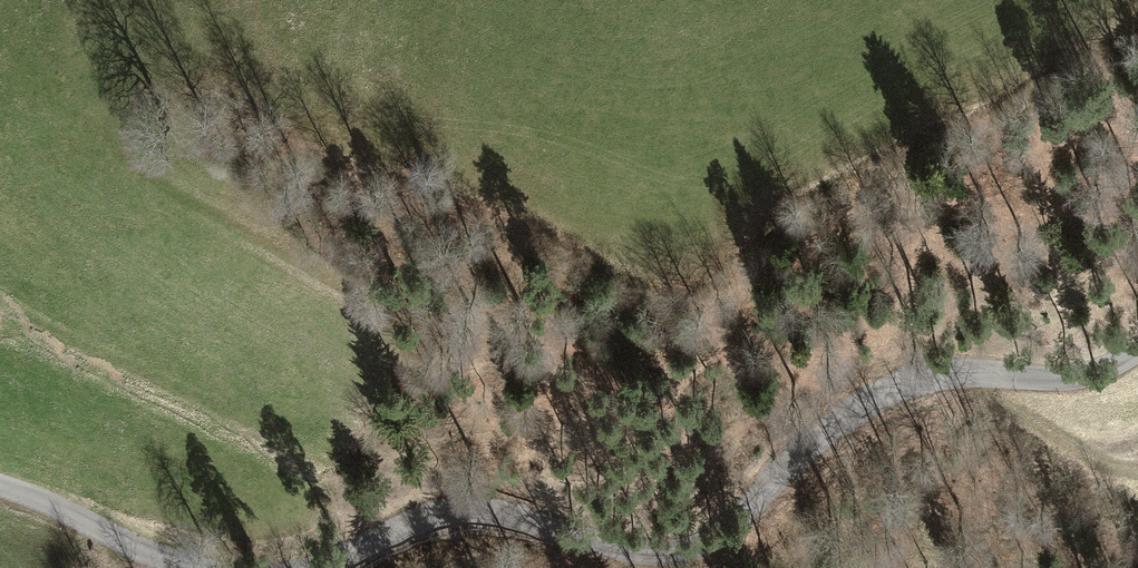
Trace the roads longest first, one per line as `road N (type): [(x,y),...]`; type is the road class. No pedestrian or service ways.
road 1 (unclassified): [(1137,346),(1072,378),(967,369),(906,380),(859,409),(691,550),(639,553),(476,509),(414,520),(316,567)]
road 2 (track): [(390,116),(434,175),(557,254),(657,278),(1116,0)]
road 3 (track): [(967,369),(1085,455),(1137,466)]
road 4 (unclassified): [(170,567),(0,491)]

